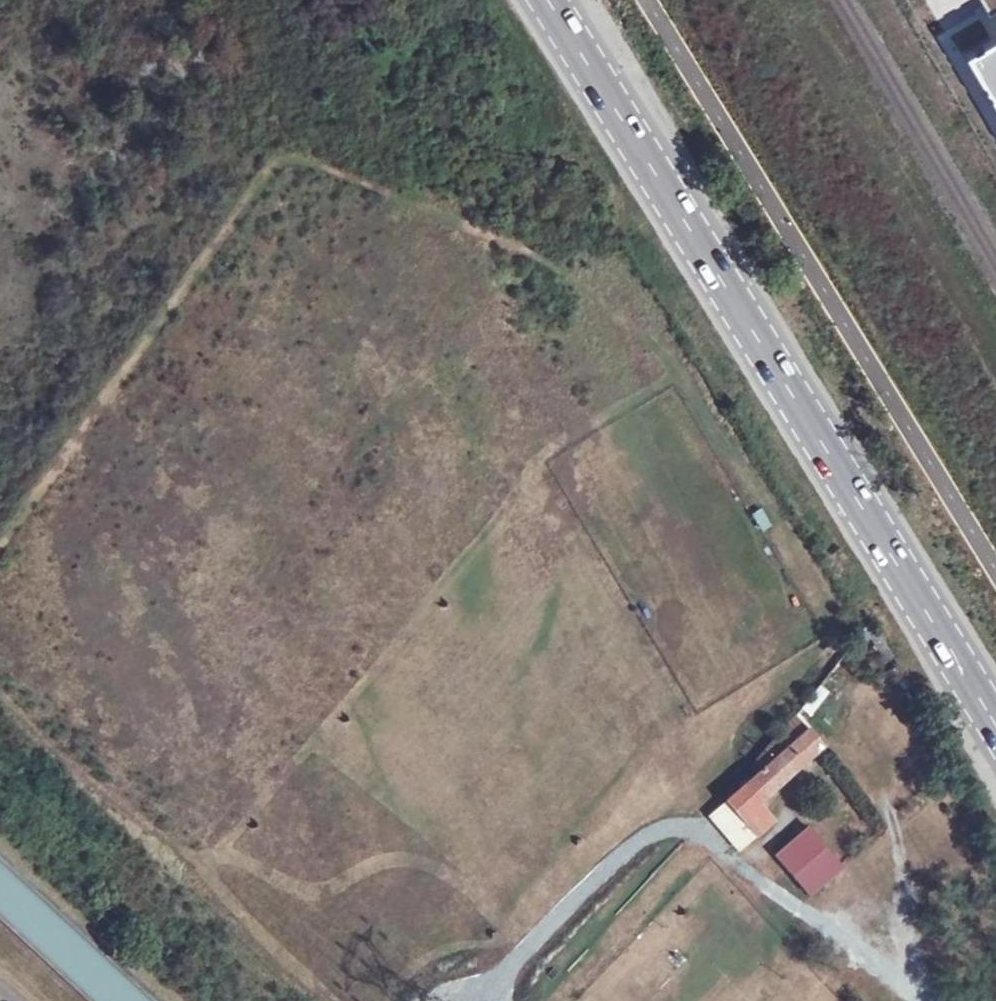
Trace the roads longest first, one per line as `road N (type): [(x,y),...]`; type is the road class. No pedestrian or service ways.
road 1 (primary): [(550,0),(995,729)]

